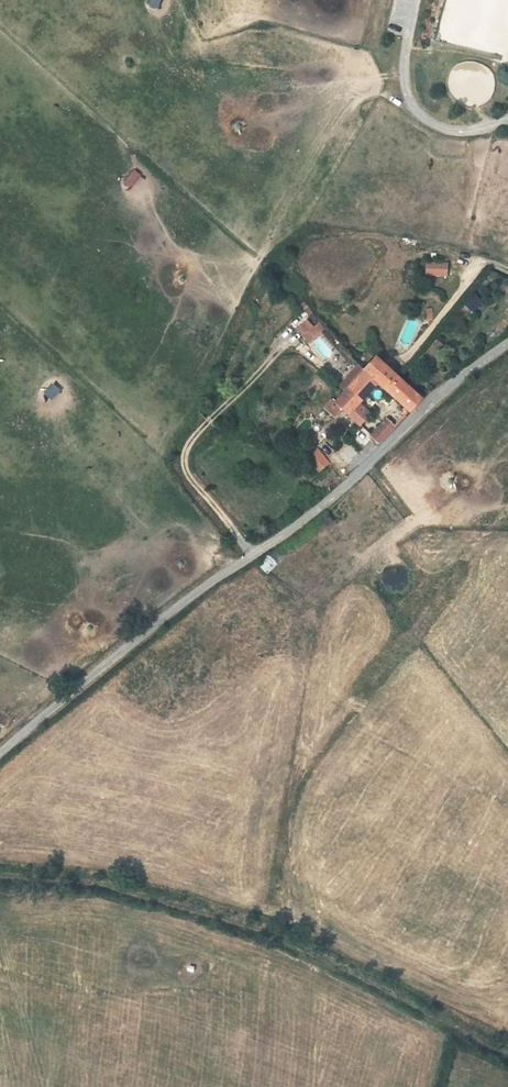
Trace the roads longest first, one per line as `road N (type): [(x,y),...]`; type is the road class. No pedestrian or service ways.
road 1 (unclassified): [(0,752),(190,598),(343,488),(446,384),(507,342)]
road 2 (track): [(0,874),(99,882),(279,936),(507,1055)]

